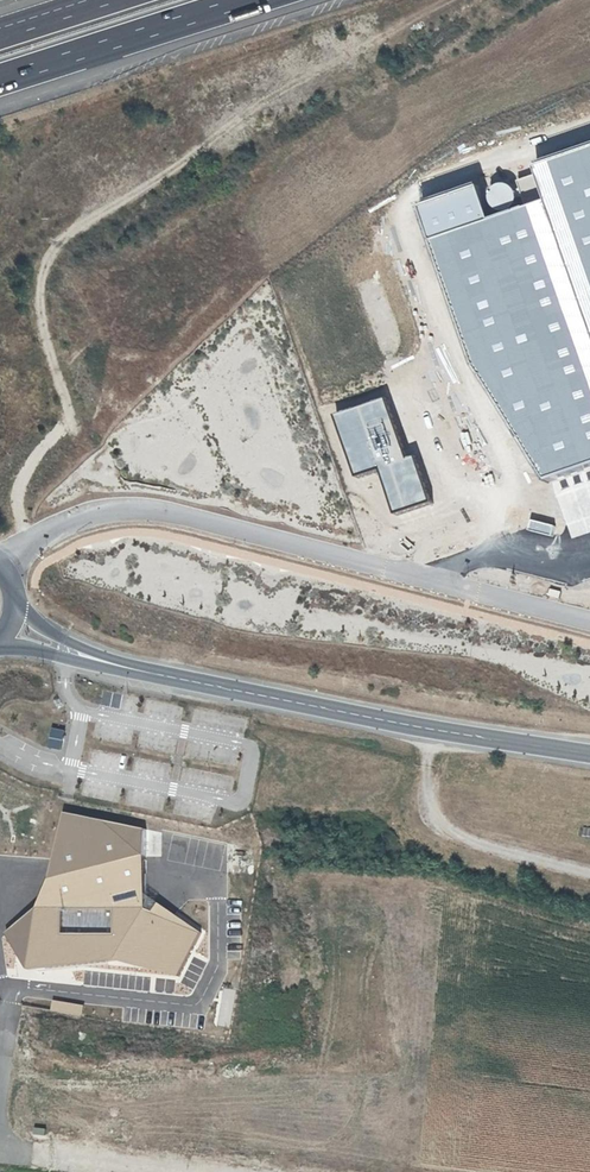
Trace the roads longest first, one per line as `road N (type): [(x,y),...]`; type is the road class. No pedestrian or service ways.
road 1 (track): [(457,0),(67,237),(49,257),(42,321),(70,425),(43,447),(18,493),(24,548)]
road 2 (unclassified): [(1,569),(73,521),(149,510),(589,621)]
road 3 (unclassified): [(11,627),(177,678),(589,755)]
road 4 (motorway): [(0,78),(244,0)]

